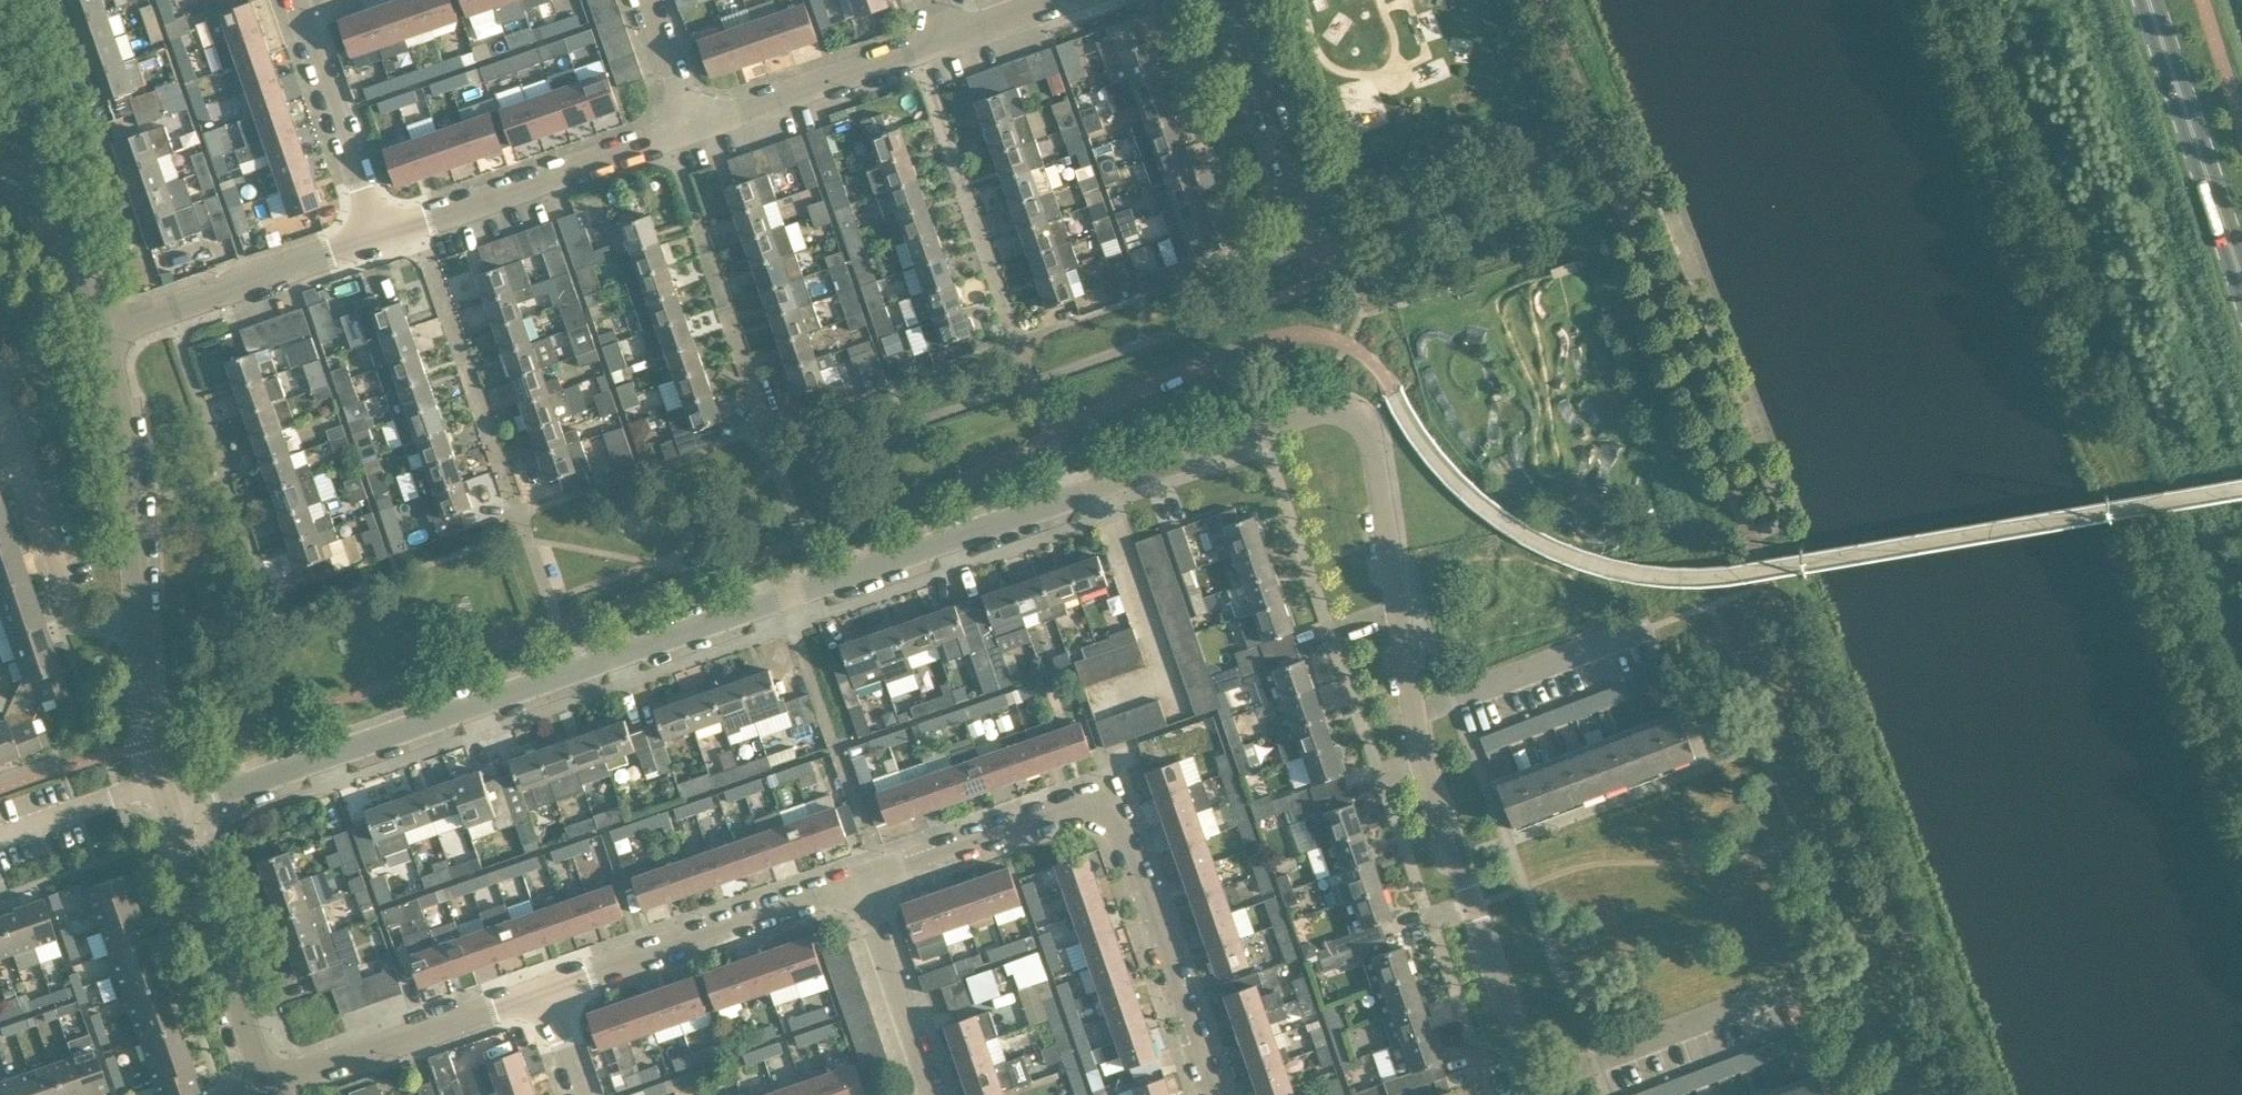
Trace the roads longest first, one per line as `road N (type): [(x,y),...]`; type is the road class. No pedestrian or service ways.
road 1 (residential): [(169,810),(1321,410),(1352,417)]
road 2 (residential): [(1541,1094),(1424,765),(1368,440),(1352,417)]
road 3 (residential): [(546,993),(861,881)]
road 4 (residential): [(381,237),(695,128)]
road 5 (residential): [(1217,1094),(1128,836),(1110,814)]
road 6 (residential): [(263,1088),(546,993)]
road 7 (residential): [(136,623),(97,625),(71,611),(0,394)]
road 8 (primary): [(2241,278),(2140,0)]
road 9 (residential): [(104,334),(381,237)]
road 10 (residential): [(263,1088),(169,810)]
road 11 (residential): [(136,623),(128,449),(104,334)]
road 12 (residential): [(695,128),(948,39)]
road 13 (residential): [(861,881),(1083,807),(1110,814)]
road 14 (residential): [(1324,240),(1236,0)]
road 15 (residential): [(381,237),(300,0)]
road 16 (residential): [(933,1094),(861,881)]
road 17 (residential): [(169,810),(147,745),(136,623)]
road 18 (residential): [(104,334),(72,255),(44,220),(6,196)]
road 19 (residential): [(6,196),(23,114),(0,32)]
road 20 (residential): [(695,128),(648,0)]

